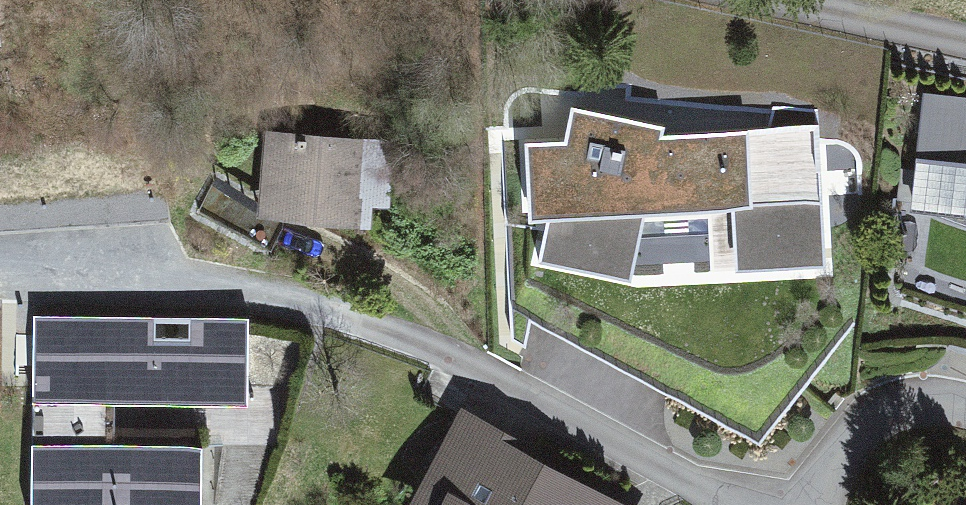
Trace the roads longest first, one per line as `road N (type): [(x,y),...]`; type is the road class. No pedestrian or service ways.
road 1 (residential): [(770,504),(482,368),(287,288),(223,275),(0,277)]
road 2 (residential): [(817,504),(840,450),(865,417),(910,397),(965,404)]
road 3 (residential): [(965,32),(824,0)]

